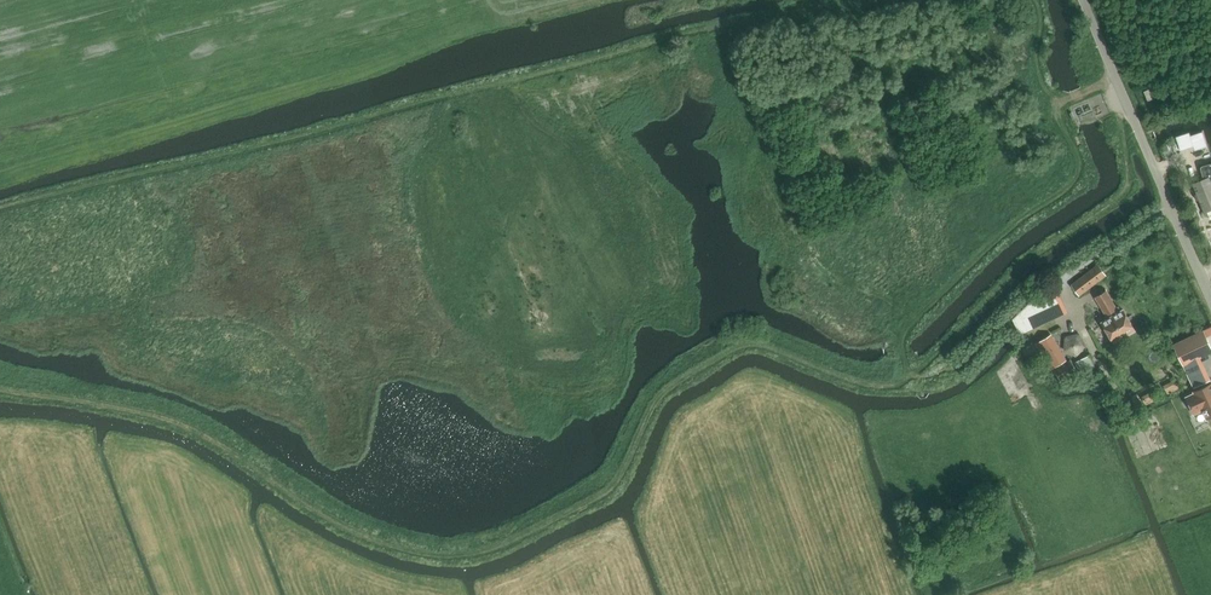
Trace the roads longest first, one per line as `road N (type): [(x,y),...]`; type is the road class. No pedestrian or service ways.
road 1 (track): [(907,373),(902,332),(1061,172),(1065,145),(1054,108)]
road 2 (unclassified): [(1210,294),(1085,0)]

